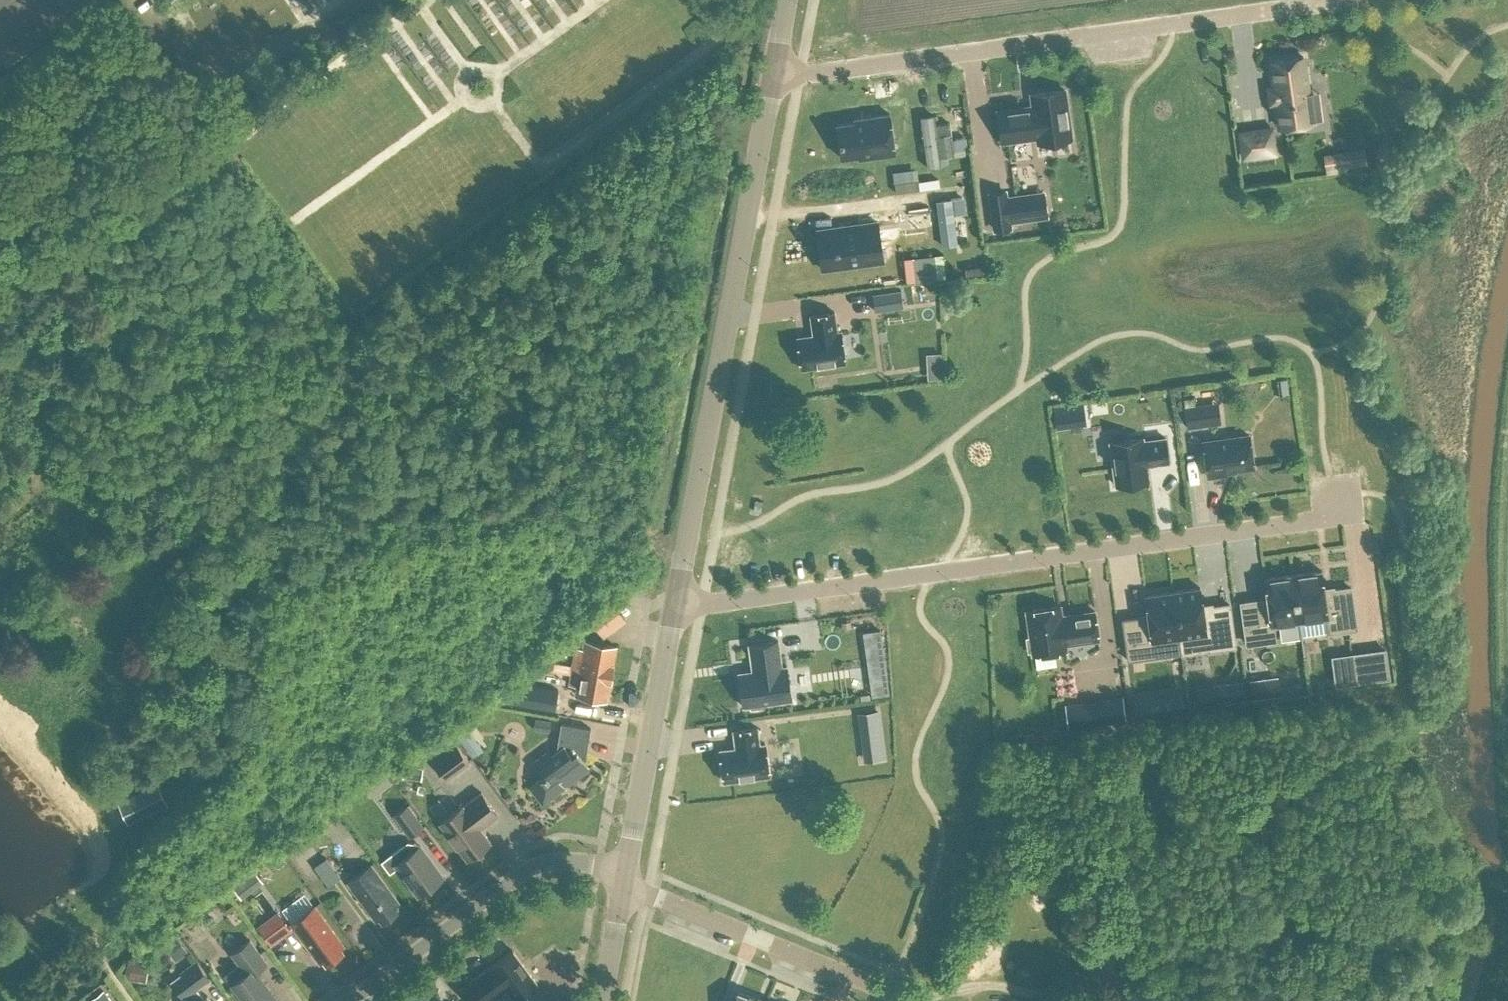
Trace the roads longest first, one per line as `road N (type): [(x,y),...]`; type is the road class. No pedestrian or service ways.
road 1 (residential): [(1341,516),(729,600)]
road 2 (secondary): [(678,599),(772,72)]
road 3 (residential): [(1315,0),(821,71)]
road 4 (residential): [(340,1000),(529,863),(584,860),(624,880)]
road 5 (residential): [(891,1000),(624,880)]
road 6 (secondary): [(624,880),(678,599)]
road 7 (track): [(125,0),(42,62),(39,92),(51,107)]
road 8 (track): [(129,0),(98,96),(75,110),(51,107)]
road 9 (secondary): [(602,1000),(624,880)]

